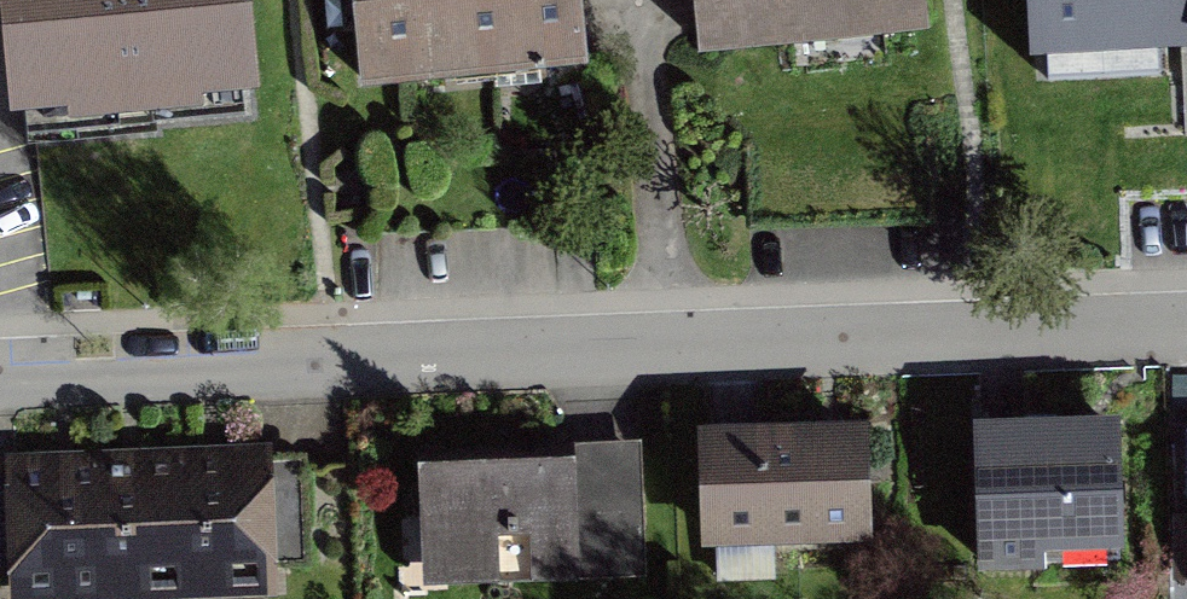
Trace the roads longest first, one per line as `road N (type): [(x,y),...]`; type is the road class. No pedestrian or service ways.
road 1 (residential): [(0,372),(983,325),(1186,329)]

